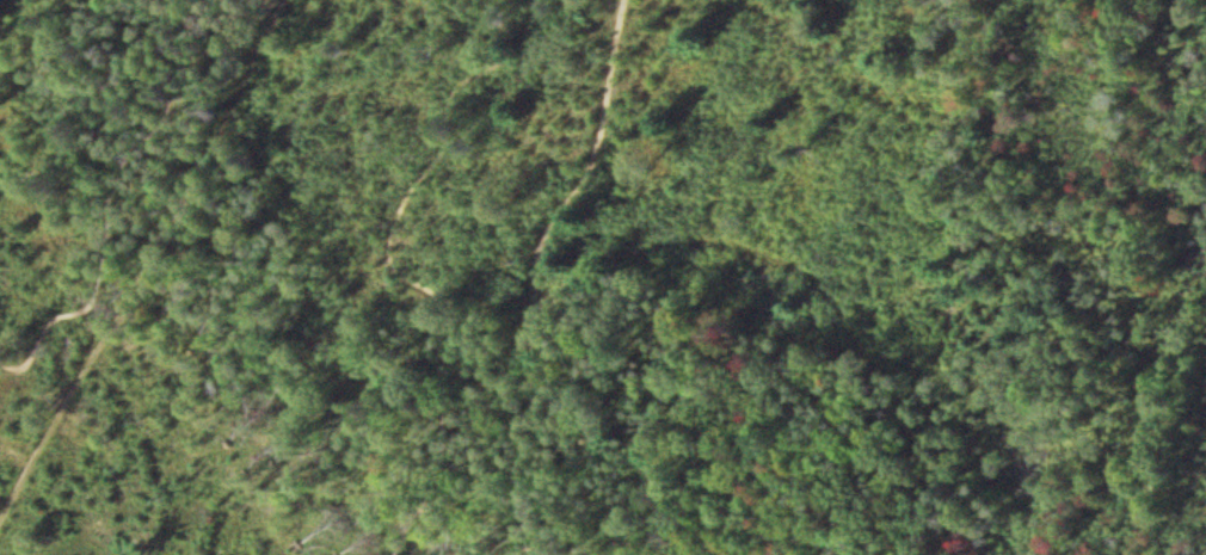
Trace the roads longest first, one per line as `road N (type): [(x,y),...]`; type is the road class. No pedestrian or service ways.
road 1 (track): [(0,486),(165,227),(283,0)]
road 2 (track): [(626,0),(593,165),(537,265),(540,346)]
road 3 (track): [(540,346),(525,554)]

